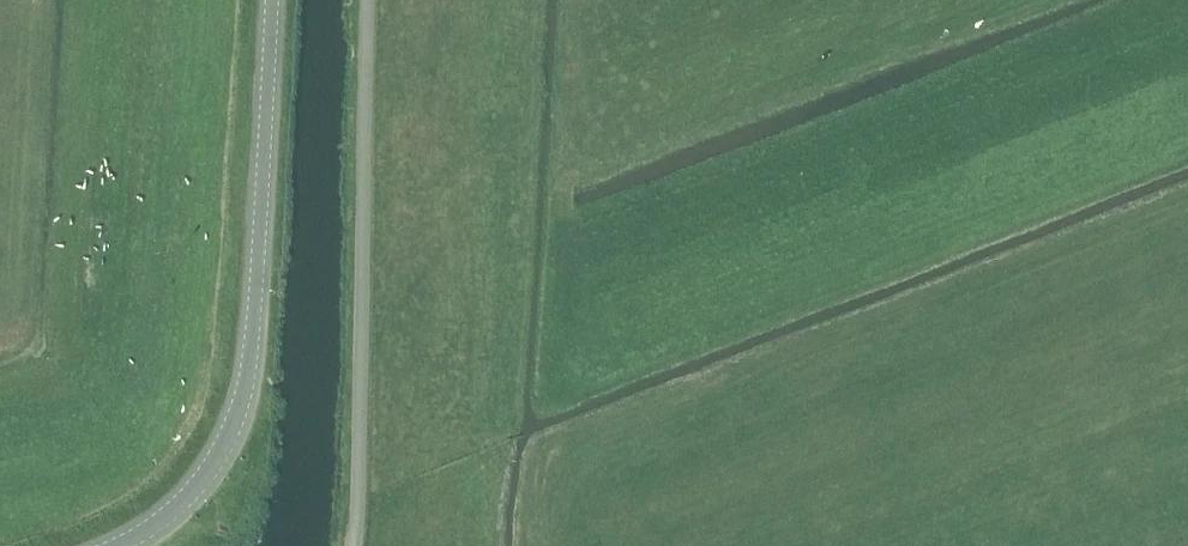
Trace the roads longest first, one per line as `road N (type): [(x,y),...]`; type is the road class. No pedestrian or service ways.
road 1 (residential): [(117,545),(151,528),(209,469),(244,394),(272,0)]
road 2 (residential): [(355,545),(369,0)]

